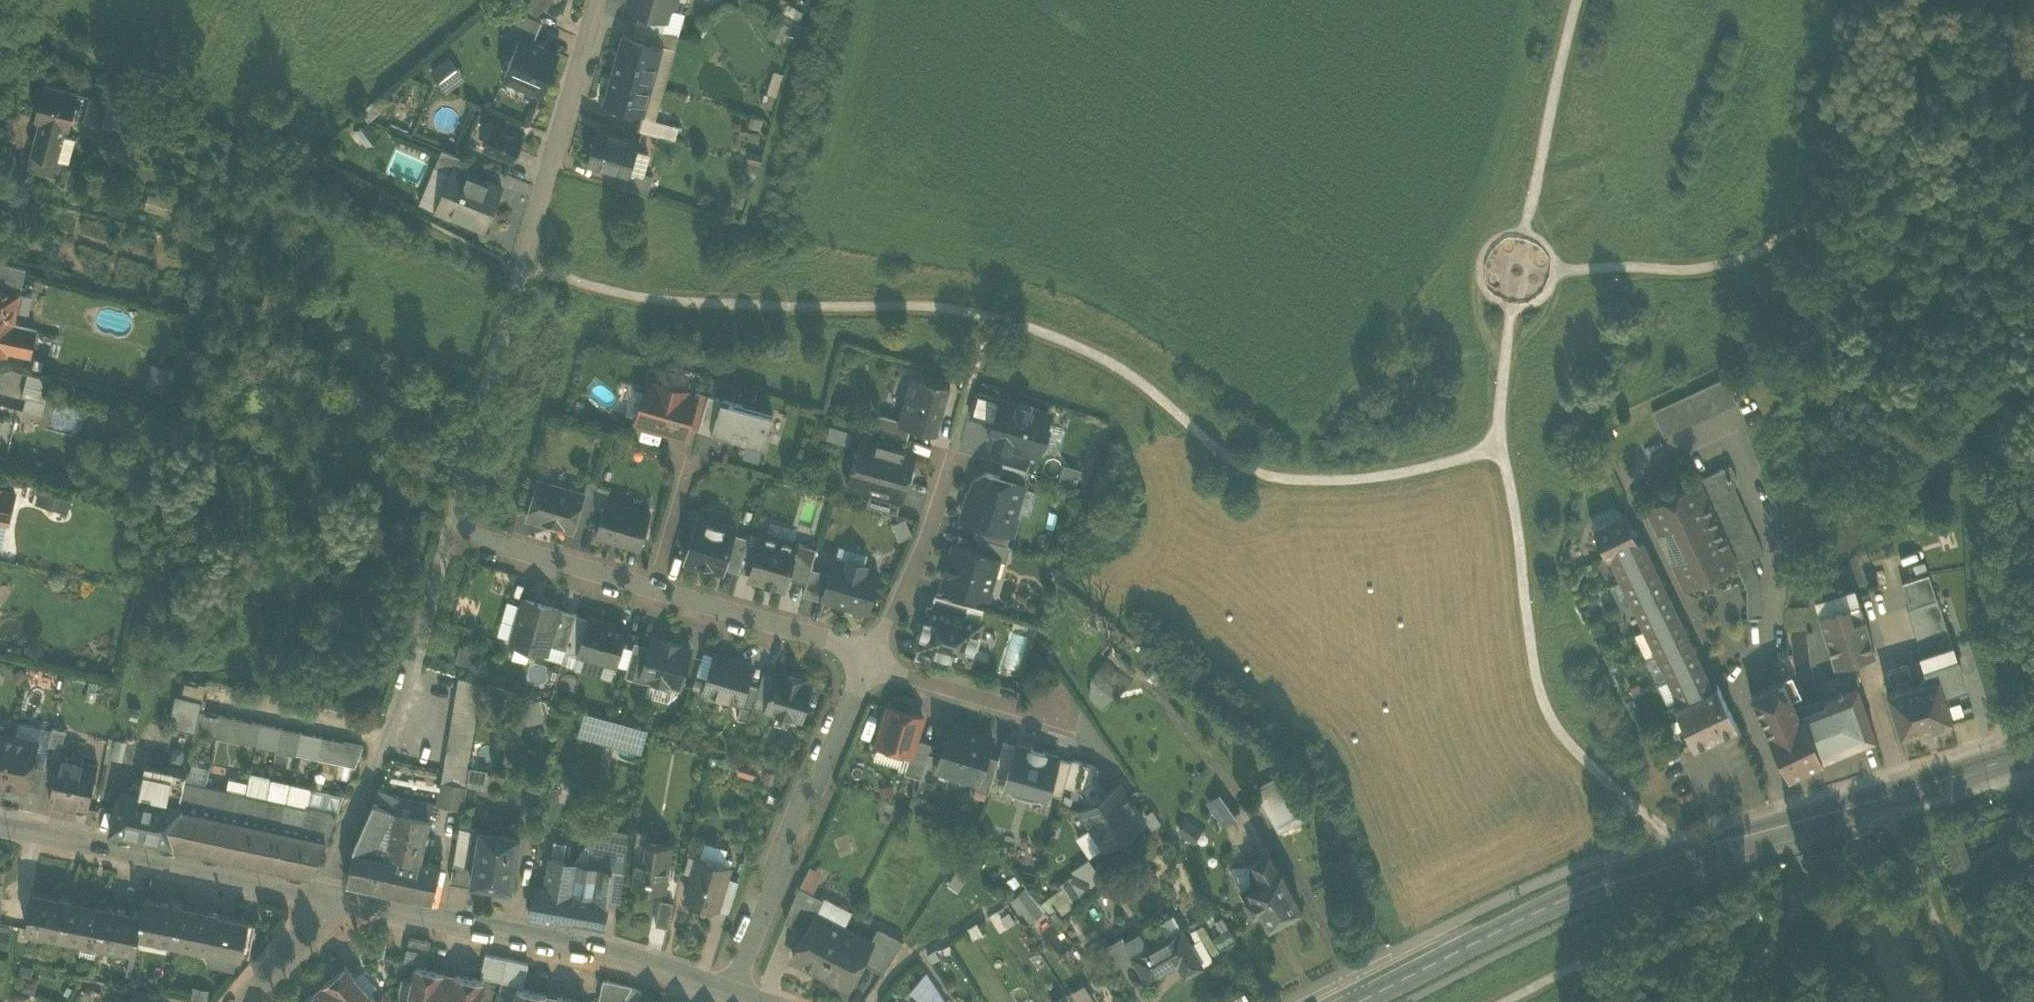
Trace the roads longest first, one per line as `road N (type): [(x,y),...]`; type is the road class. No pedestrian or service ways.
road 1 (tertiary): [(1356,1001),(1576,892),(2033,751)]
road 2 (residential): [(451,531),(598,0)]
road 3 (residential): [(317,896),(735,989)]
road 4 (residential): [(317,896),(414,664),(451,531)]
road 5 (residential): [(735,989),(865,658)]
road 6 (residential): [(0,831),(317,896)]
road 7 (residential): [(865,658),(923,544),(956,438)]
road 8 (residential): [(865,658),(649,592)]
road 9 (residential): [(649,592),(451,531)]
road 10 (residential): [(1049,718),(865,658)]
road 11 (residential): [(649,592),(689,459)]
road 12 (residential): [(244,1001),(296,941),(317,896)]

